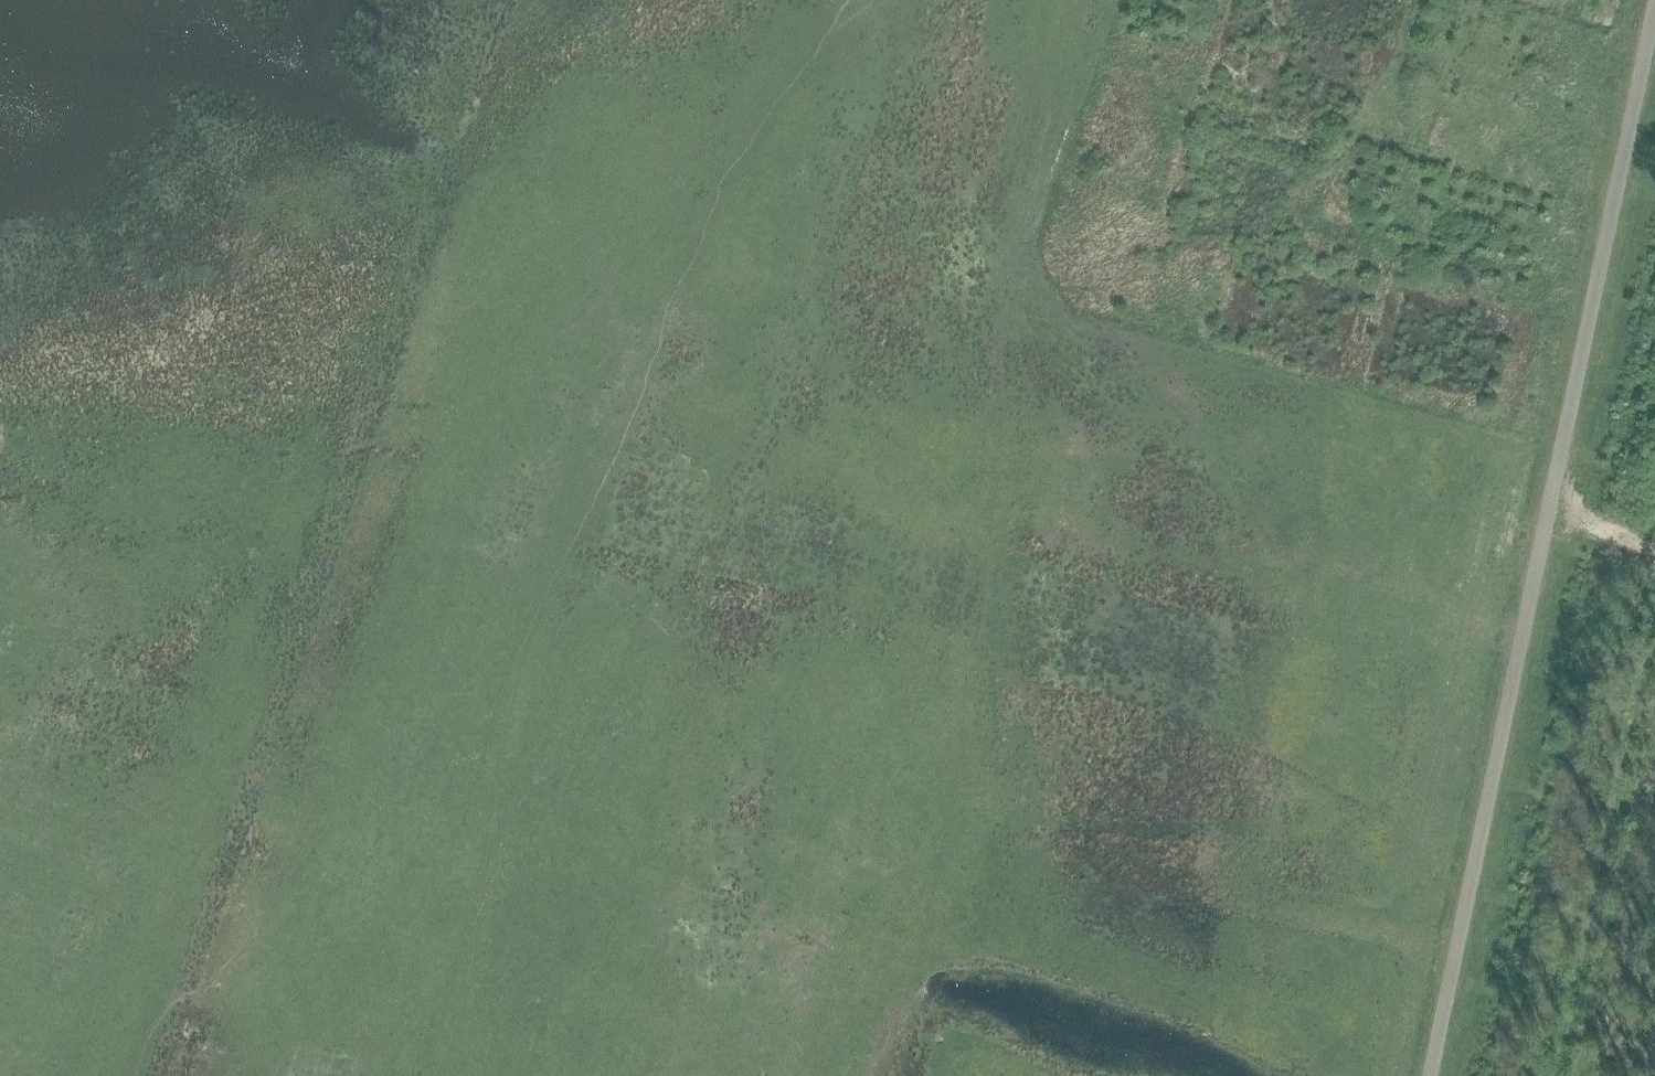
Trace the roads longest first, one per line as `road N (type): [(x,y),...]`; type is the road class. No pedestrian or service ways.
road 1 (unclassified): [(1429,1075),(1654,4)]

